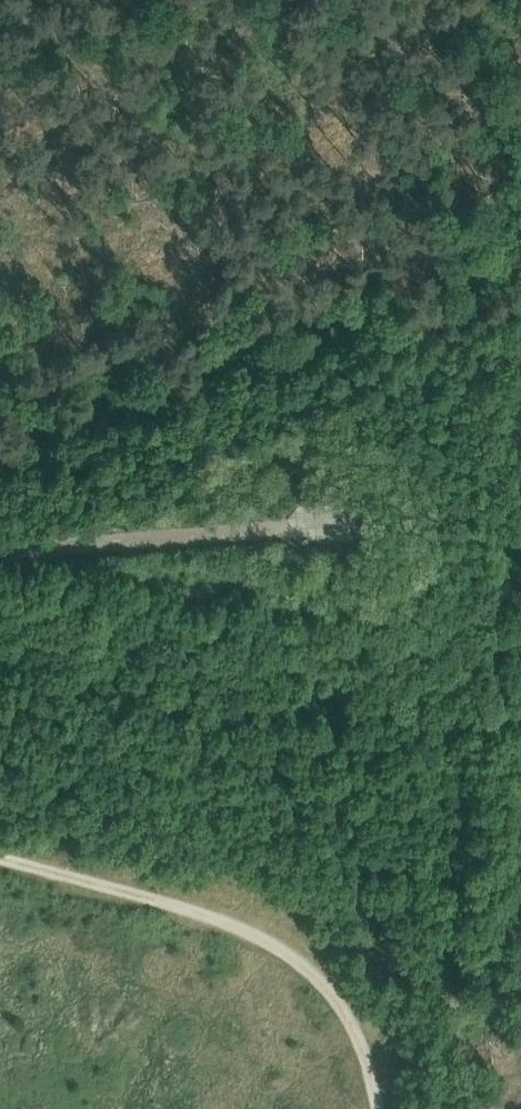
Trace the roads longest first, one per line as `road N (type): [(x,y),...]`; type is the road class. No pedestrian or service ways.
road 1 (track): [(0,856),(190,910),(299,965),(357,1031),(379,1108)]

